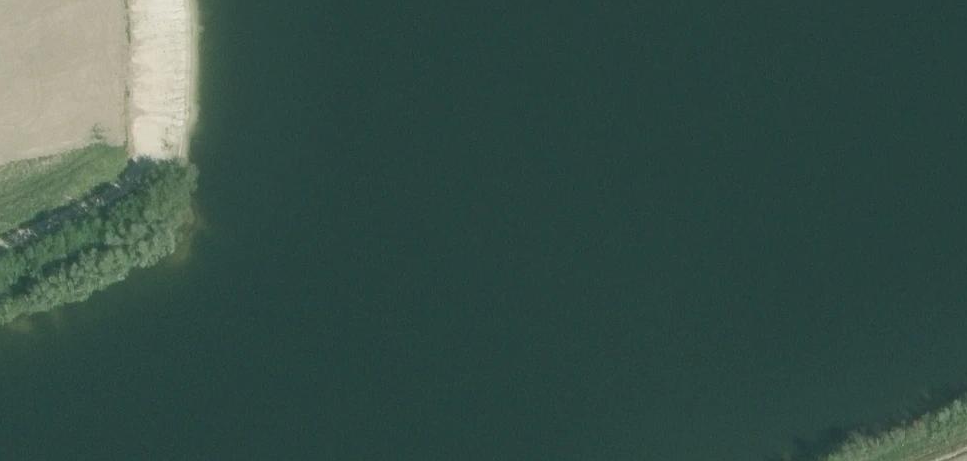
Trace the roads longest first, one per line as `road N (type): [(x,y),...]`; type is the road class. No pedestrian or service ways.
road 1 (track): [(140,0),(139,170),(91,206),(0,247)]

